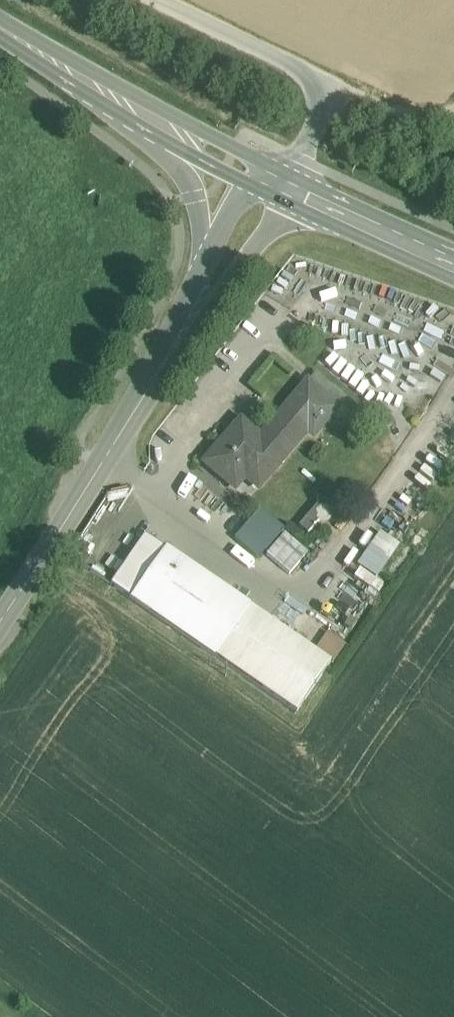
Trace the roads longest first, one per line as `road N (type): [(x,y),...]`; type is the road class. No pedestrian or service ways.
road 1 (tertiary): [(186,320),(0,628)]
road 2 (secondary): [(66,72),(201,197),(186,320)]
road 3 (secondary): [(66,72),(272,182)]
road 4 (secondary): [(272,182),(453,265)]
road 5 (tertiary): [(186,320),(272,182)]
road 6 (track): [(453,118),(325,101)]

